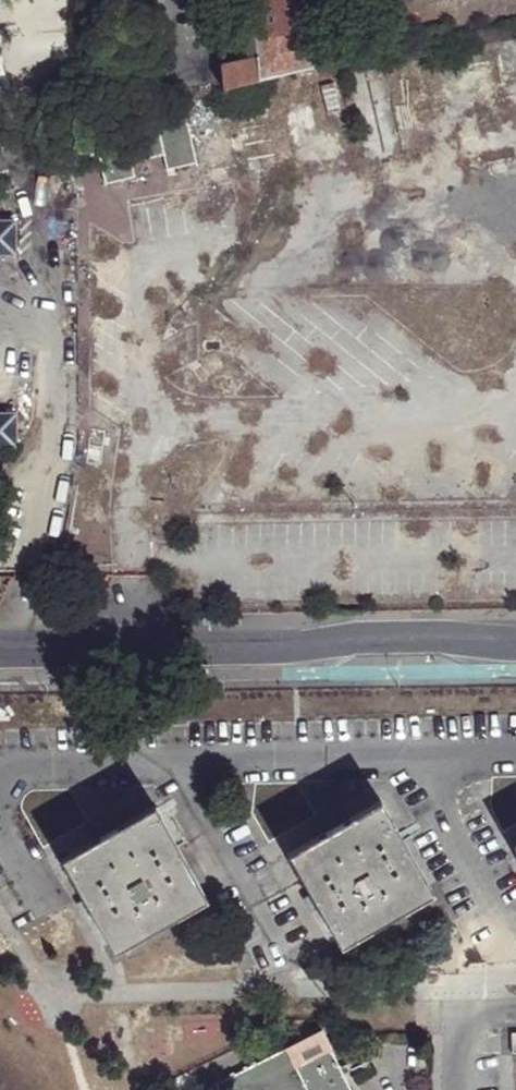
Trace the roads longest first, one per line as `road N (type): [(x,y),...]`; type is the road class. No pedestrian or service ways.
road 1 (residential): [(0,647),(294,648),(353,637),(444,636),(515,645)]

